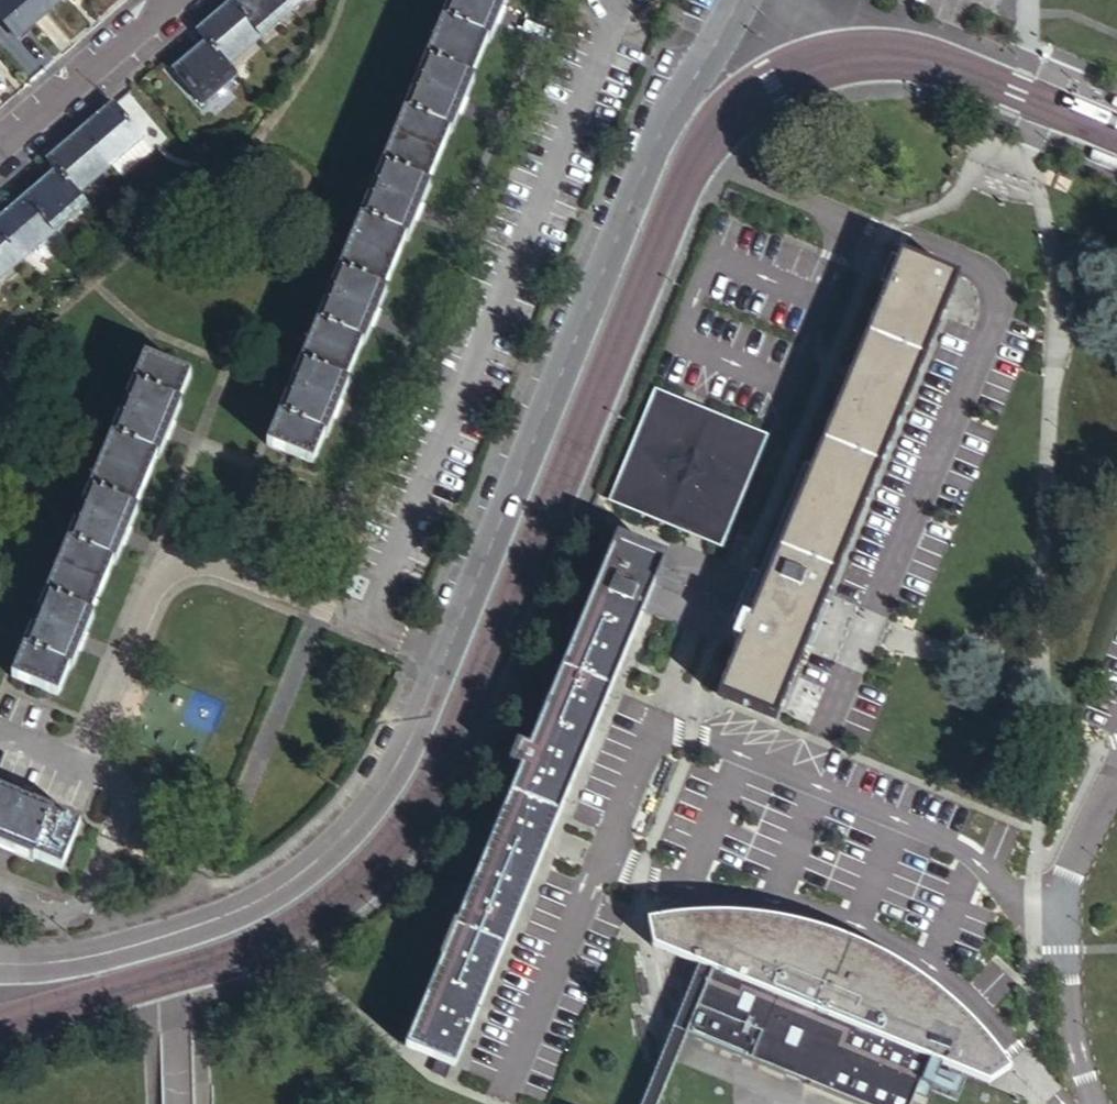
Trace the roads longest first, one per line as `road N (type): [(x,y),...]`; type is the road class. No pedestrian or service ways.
road 1 (unclassified): [(0,964),(91,956),(246,907),(296,877),(365,812),(406,747),(447,654),(657,144),(739,0)]
road 2 (unclassified): [(1116,788),(1069,874),(1059,915),(1076,1044),(1095,1103)]
road 3 (unclassified): [(0,151),(175,0)]

